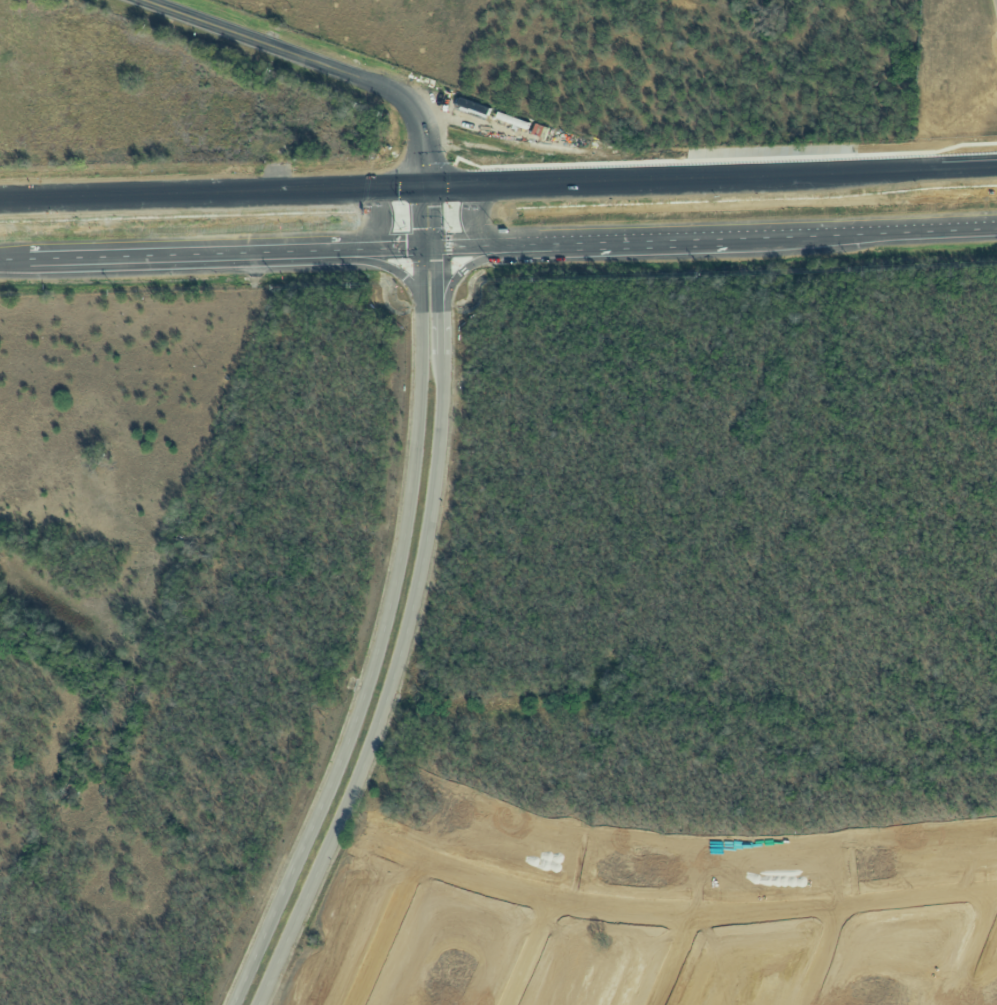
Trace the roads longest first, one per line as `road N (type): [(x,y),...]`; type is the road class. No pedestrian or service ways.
road 1 (trunk): [(996,163),(0,197)]
road 2 (residential): [(418,246),(418,424),(388,610),(338,765),(233,1004)]
road 3 (residential): [(318,811),(419,857),(549,895),(689,916),(996,891)]
road 4 (residential): [(257,1004),(362,765),(397,661),(426,537),(442,387)]
road 5 (tertiary): [(144,0),(402,98),(422,142),(427,227)]
road 6 (trunk): [(29,257),(346,248)]
road 7 (trunk): [(504,243),(719,237)]
road 8 (trunk): [(719,237),(904,231)]
road 9 (residential): [(419,857),(350,1004)]
road 10 (residential): [(996,891),(949,1004)]

